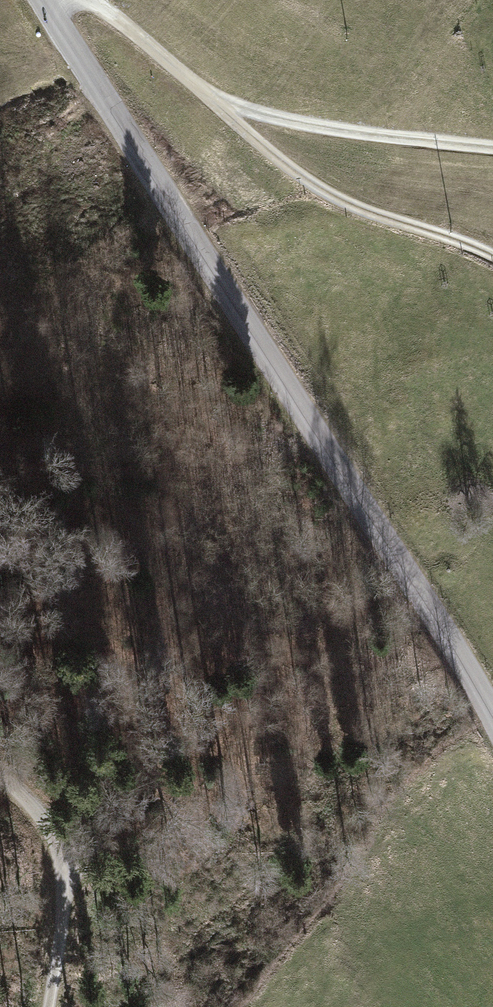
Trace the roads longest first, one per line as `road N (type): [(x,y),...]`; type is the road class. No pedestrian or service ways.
road 1 (tertiary): [(492,715),(48,0)]
road 2 (track): [(49,0),(94,7),(313,188),(492,257)]
road 3 (track): [(492,151),(224,110)]
road 4 (track): [(0,775),(51,845),(63,891),(67,947),(57,1006)]

